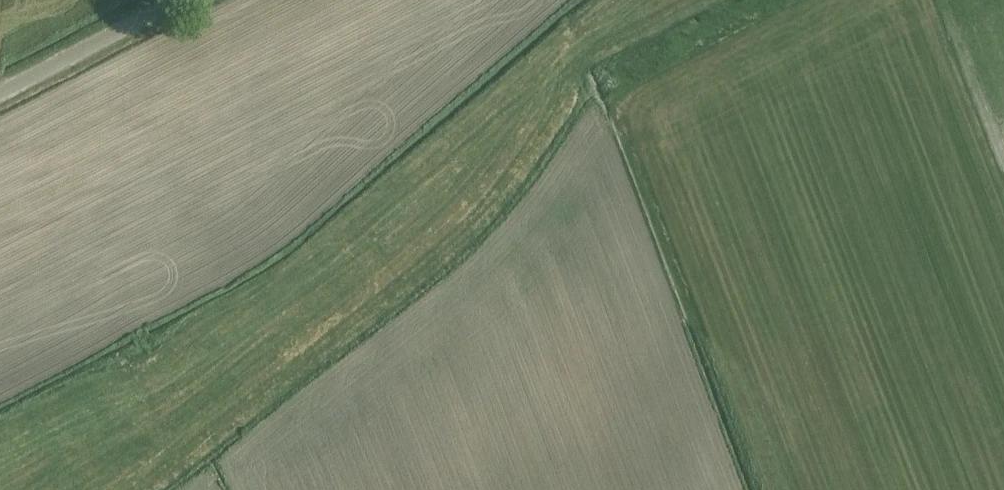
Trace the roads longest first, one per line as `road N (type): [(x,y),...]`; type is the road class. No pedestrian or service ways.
road 1 (unclassified): [(0,94),(182,0)]

